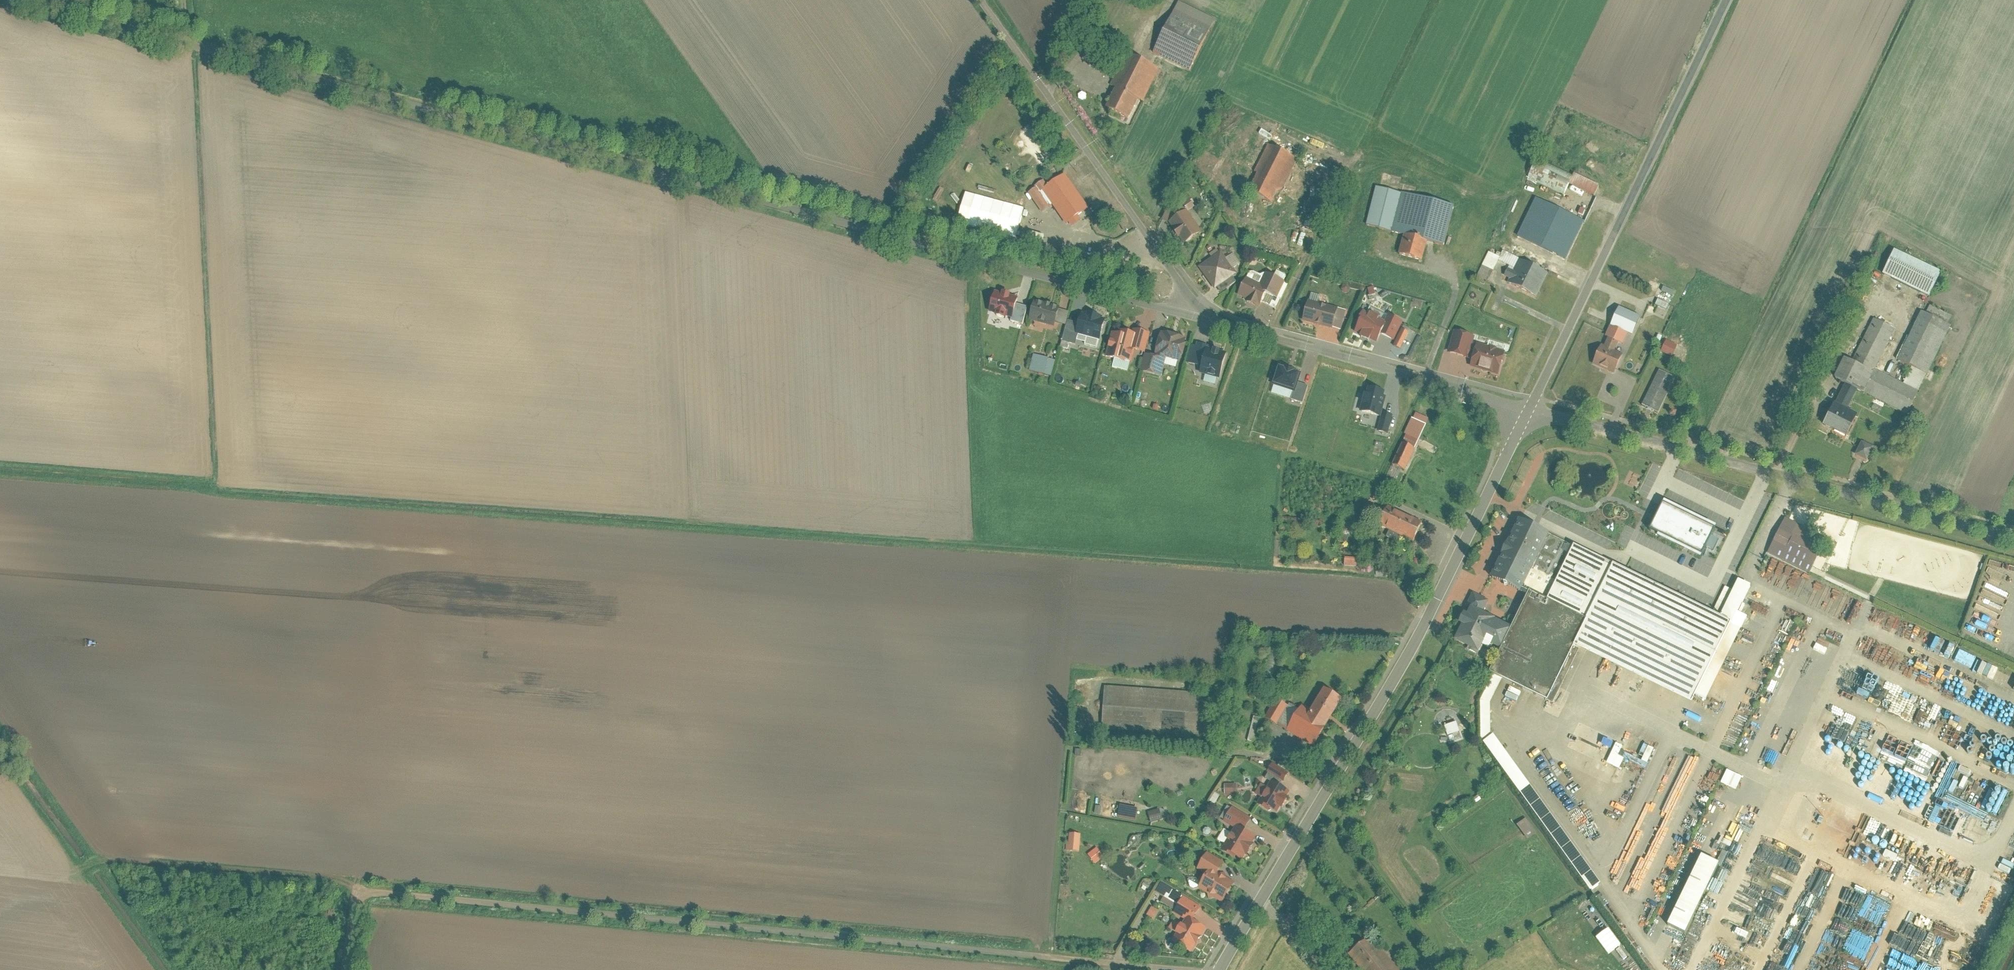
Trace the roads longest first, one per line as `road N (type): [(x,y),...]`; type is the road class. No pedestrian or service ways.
road 1 (unclassified): [(184,44),(1204,318)]
road 2 (unclassified): [(1186,969),(369,888),(351,893),(343,910),(335,969)]
road 3 (tertiary): [(1528,412),(1399,669),(1219,969)]
road 4 (unclassified): [(1528,412),(2013,541)]
road 5 (tertiary): [(1726,0),(1528,412)]
road 6 (unclassified): [(1204,318),(976,0)]
road 7 (unclassified): [(1204,318),(1528,412)]
road 8 (track): [(351,893),(328,875),(97,856)]
road 9 (unclassified): [(21,0),(184,44)]

